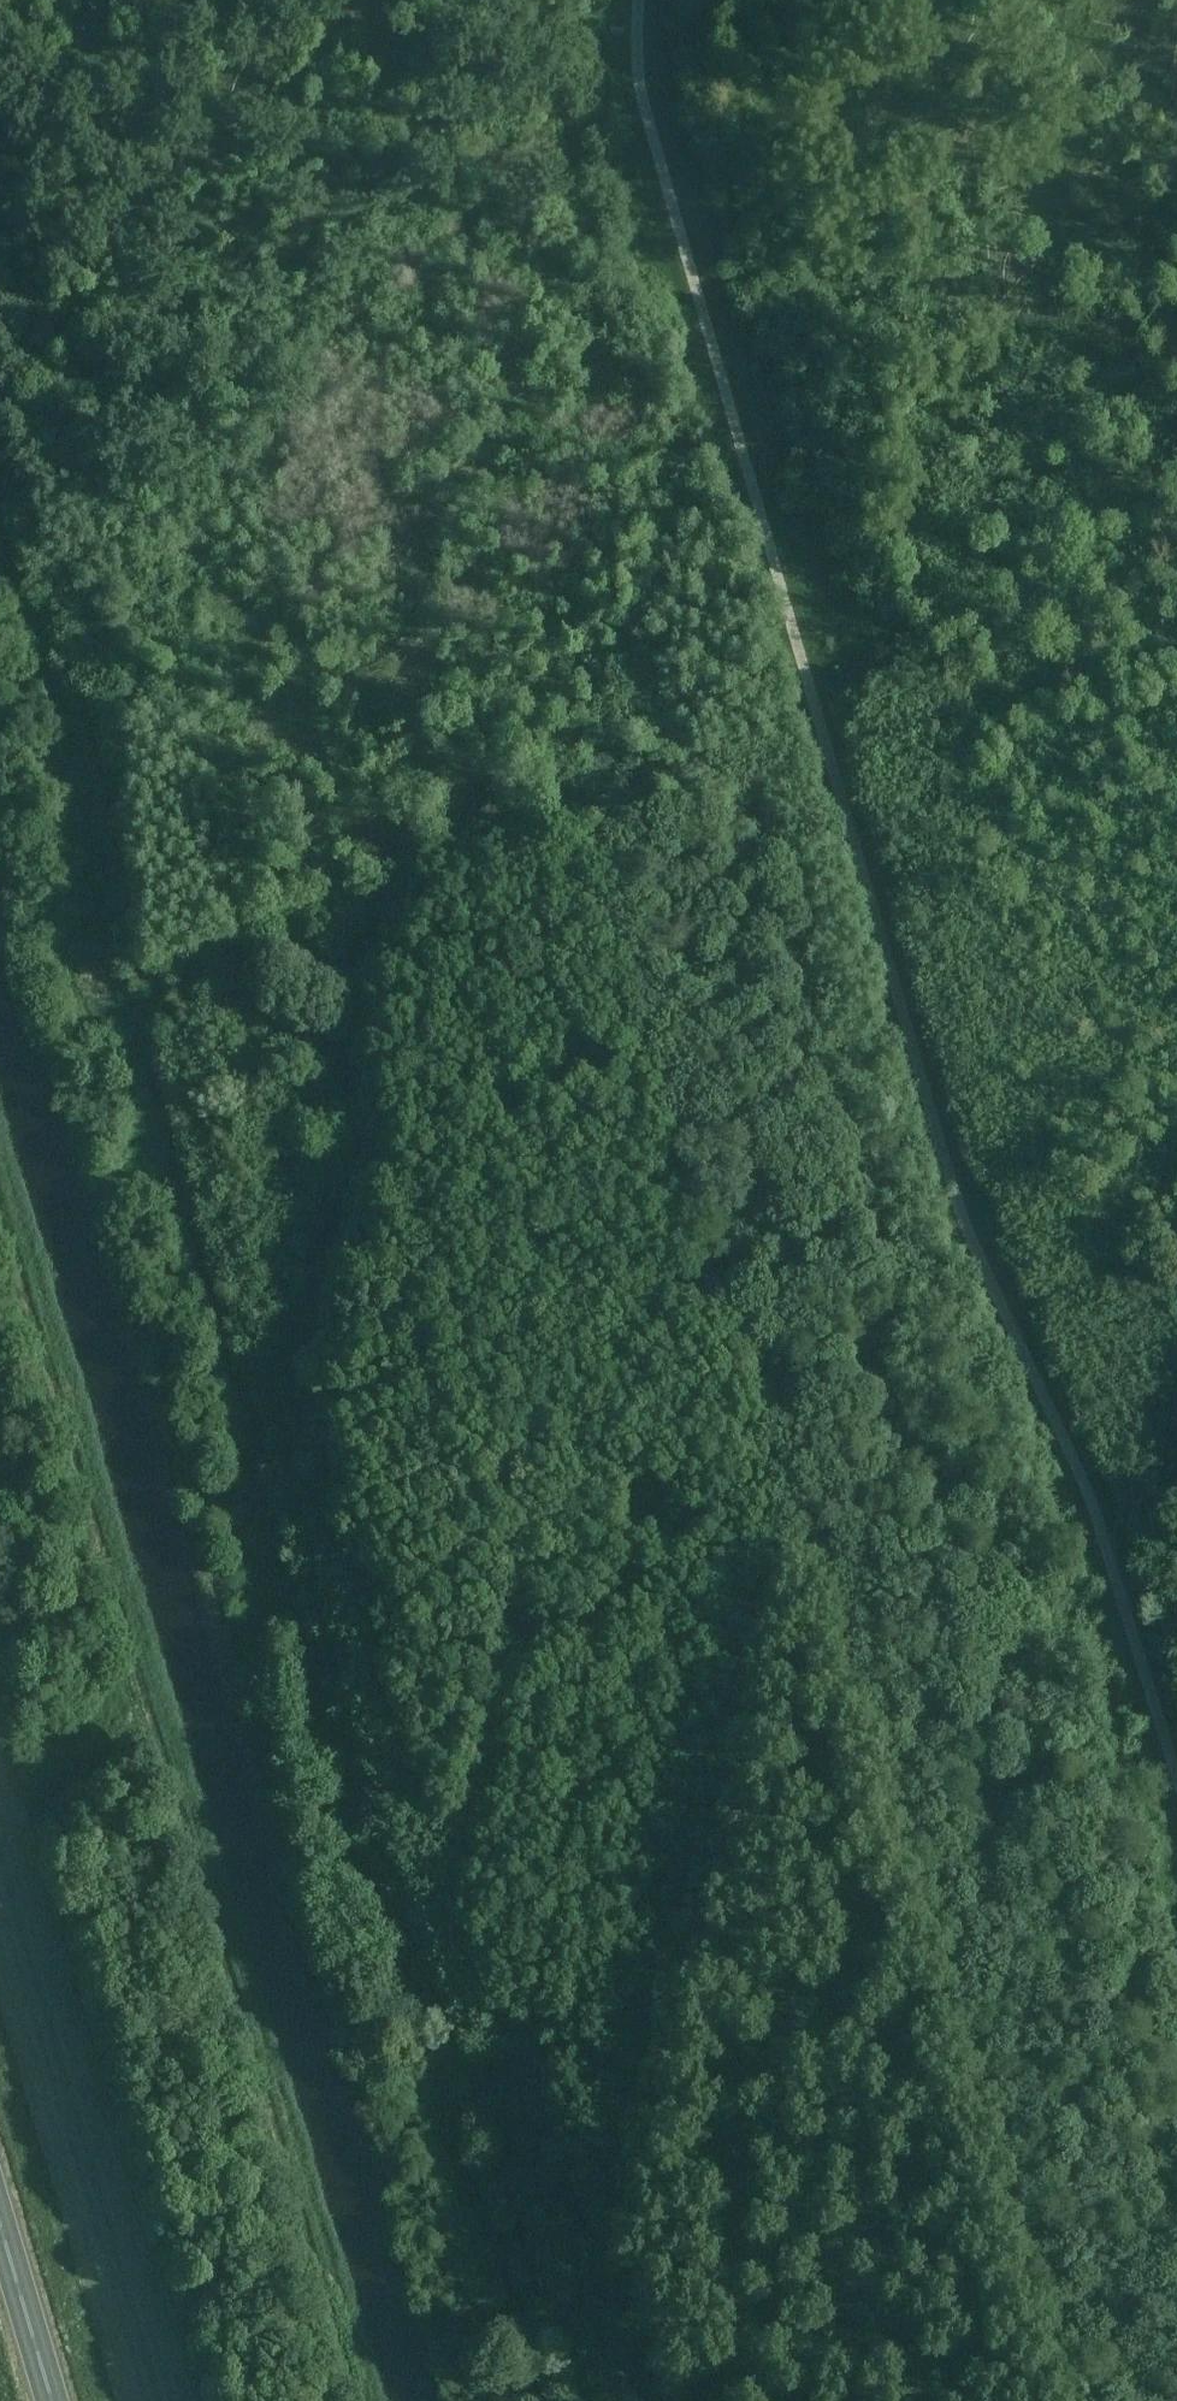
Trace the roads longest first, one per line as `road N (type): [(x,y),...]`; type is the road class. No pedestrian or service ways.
road 1 (trunk): [(52,2400),(0,2222)]

